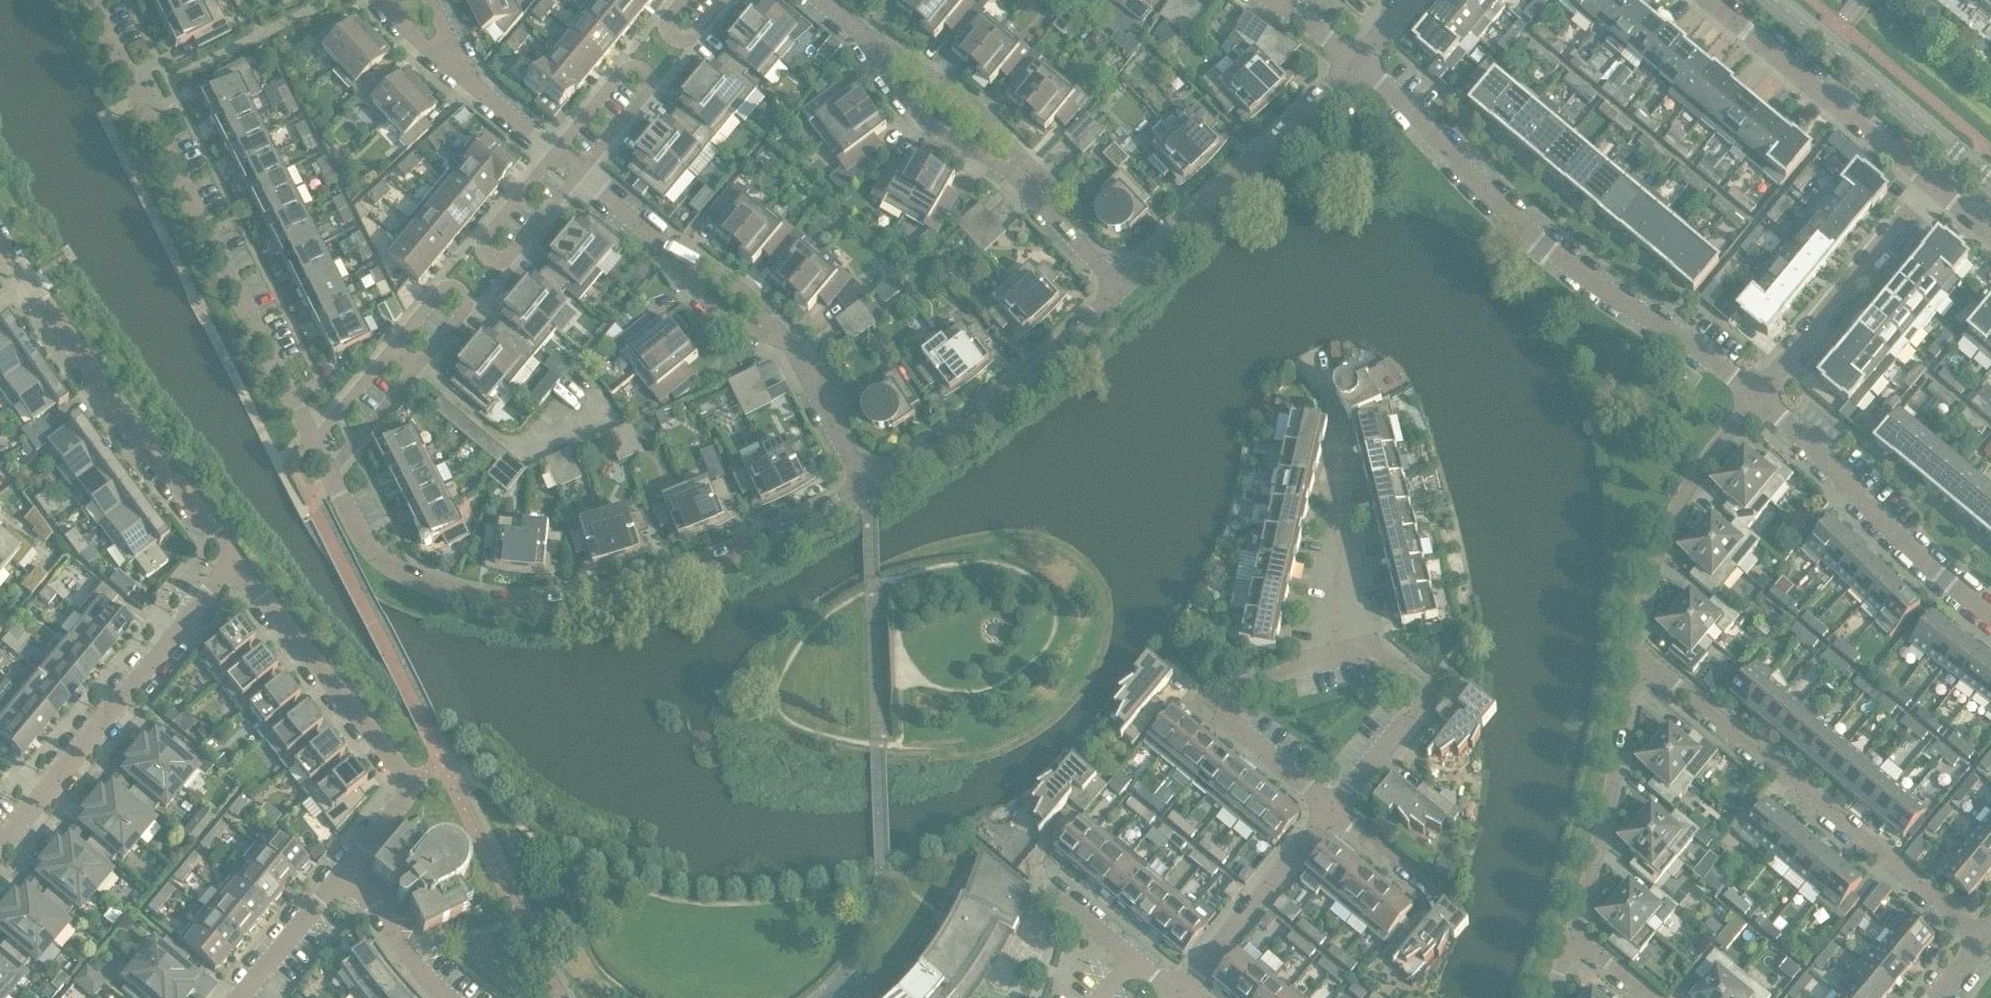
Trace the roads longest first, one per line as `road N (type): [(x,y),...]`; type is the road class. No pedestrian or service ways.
road 1 (residential): [(335,480),(383,558),(462,596),(518,608),(660,587),(871,497)]
road 2 (residential): [(1755,397),(1556,251),(1357,65)]
road 3 (residential): [(96,0),(317,444)]
road 4 (residential): [(1984,940),(1641,655)]
road 5 (residential): [(240,564),(0,234)]
road 6 (residential): [(347,869),(405,801),(410,778),(240,564)]
road 7 (residential): [(0,852),(240,564)]
road 8 (residential): [(871,497),(969,434),(1125,292)]
road 9 (residential): [(1125,292),(1357,65)]
road 10 (residential): [(1990,613),(1755,397)]
road 11 (residential): [(1937,190),(1712,0)]
road 12 (residential): [(1755,397),(1701,464),(1651,575),(1641,655)]
road 13 (residential): [(1641,655),(1620,803),(1577,934)]
road 14 (residential): [(1937,190),(1755,397)]
road 15 (residential): [(555,153),(484,239),(487,256),(511,259),(581,172)]
road 16 (residential): [(581,172),(650,88),(653,77),(643,69),(629,70),(555,153)]
road 17 (residential): [(1184,996),(1337,811)]
road 18 (residential): [(1343,657),(1341,428)]
road 19 (secondary): [(1990,180),(1830,44)]
road 20 (residential): [(1029,181),(1008,140),(968,95),(881,49)]
road 21 (residential): [(881,49),(933,125),(1029,181)]
road 22 (residential): [(420,373),(470,313),(457,289),(443,289),(393,351)]
road 23 (residential): [(871,497),(853,442),(786,344)]
road 24 (residential): [(239,997),(347,869)]
road 25 (residential): [(443,997),(347,869)]
road 26 (residential): [(1337,811),(1218,709)]
road 27 (residential): [(1337,811),(1428,691)]
road 28 (residential): [(1125,292),(1029,181)]
road 29 (residential): [(689,264),(581,172)]
road 30 (residential): [(555,153),(478,84),(457,52)]
road 31 (residential): [(1218,709),(1238,685),(1343,657)]
road 32 (residential): [(335,480),(420,373)]
road 33 (residential): [(689,264),(708,297),(741,329),(786,344)]
road 34 (residential): [(786,344),(735,284),(689,264)]
road 35 (residential): [(683,0),(666,21),(681,42),(697,42),(731,0)]
road 36 (residential): [(393,351),(317,444)]

